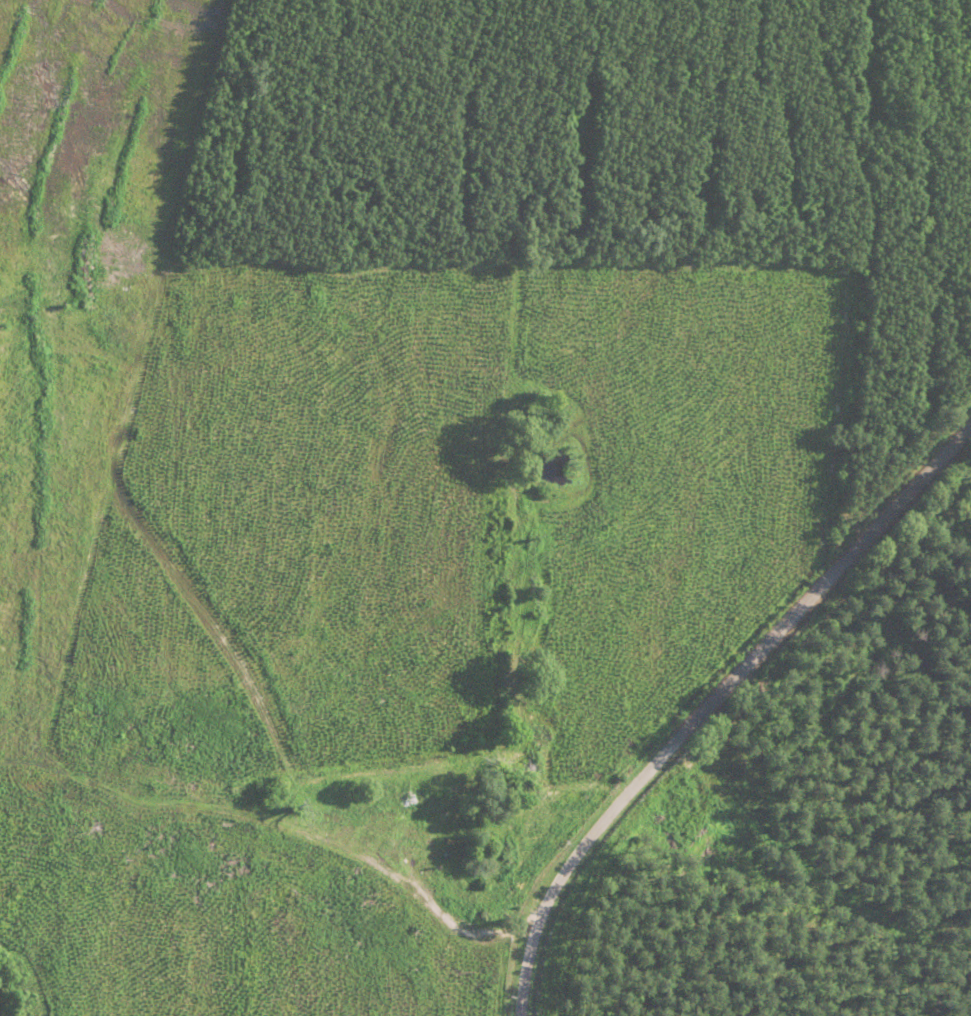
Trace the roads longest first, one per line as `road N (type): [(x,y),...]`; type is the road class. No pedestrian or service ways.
road 1 (residential): [(520,1015),(544,905),(586,839),(970,425)]

